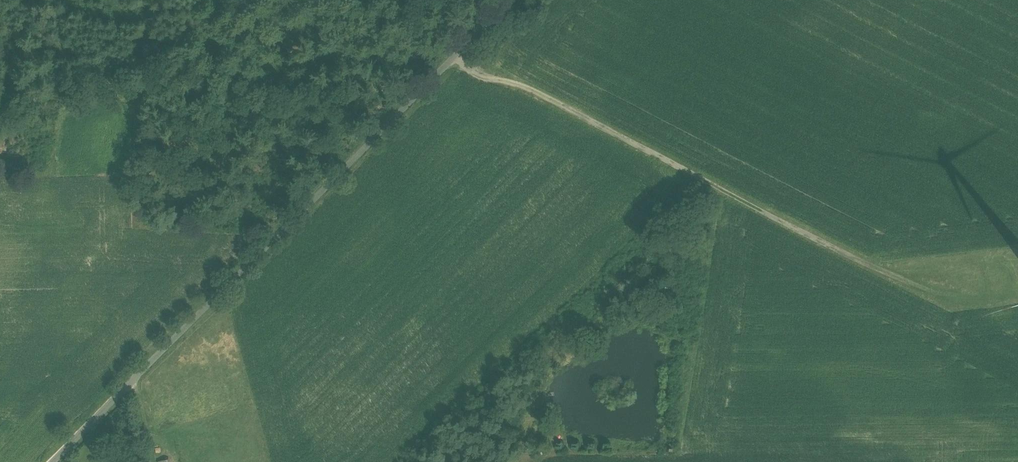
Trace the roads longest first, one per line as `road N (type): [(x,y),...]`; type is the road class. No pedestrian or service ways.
road 1 (unclassified): [(58,461),(521,0)]

